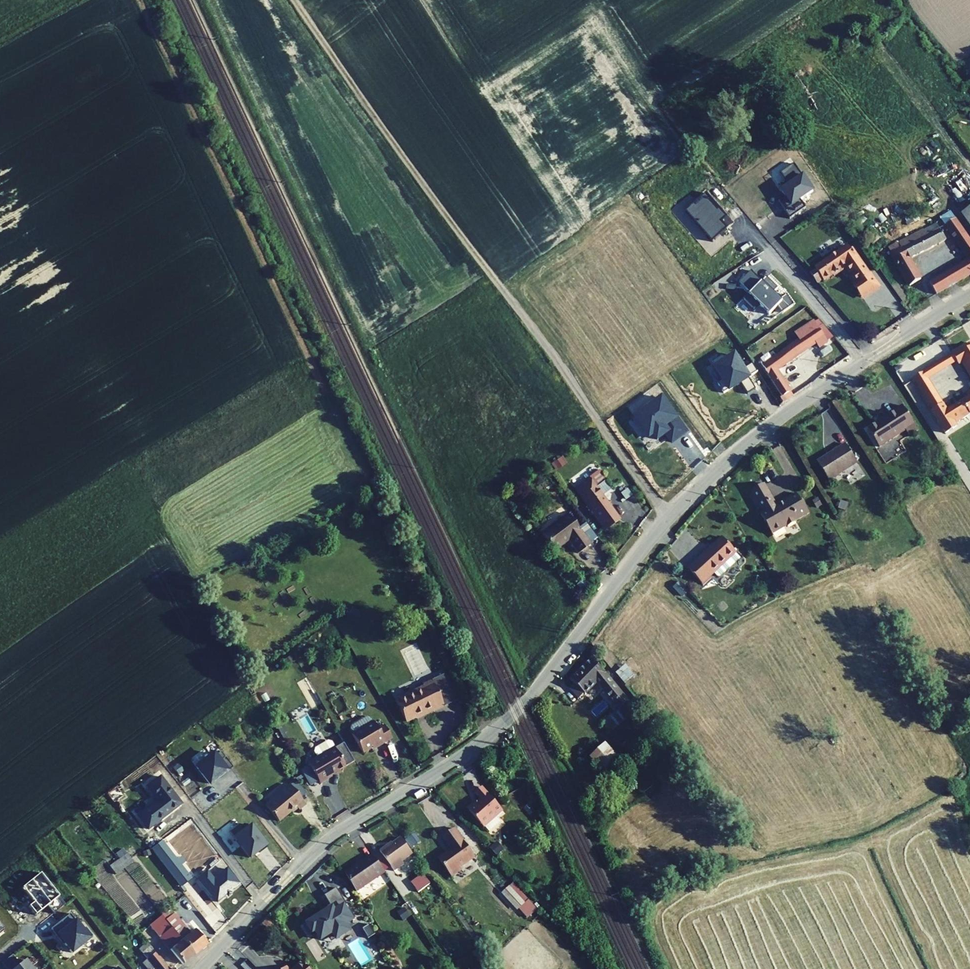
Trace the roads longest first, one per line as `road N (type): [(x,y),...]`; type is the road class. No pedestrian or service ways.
road 1 (residential): [(200,968),(332,835),(459,757),(521,708),(658,530),(744,444),(969,292)]
road 2 (track): [(294,0),(668,518)]
road 3 (track): [(140,0),(322,386)]

